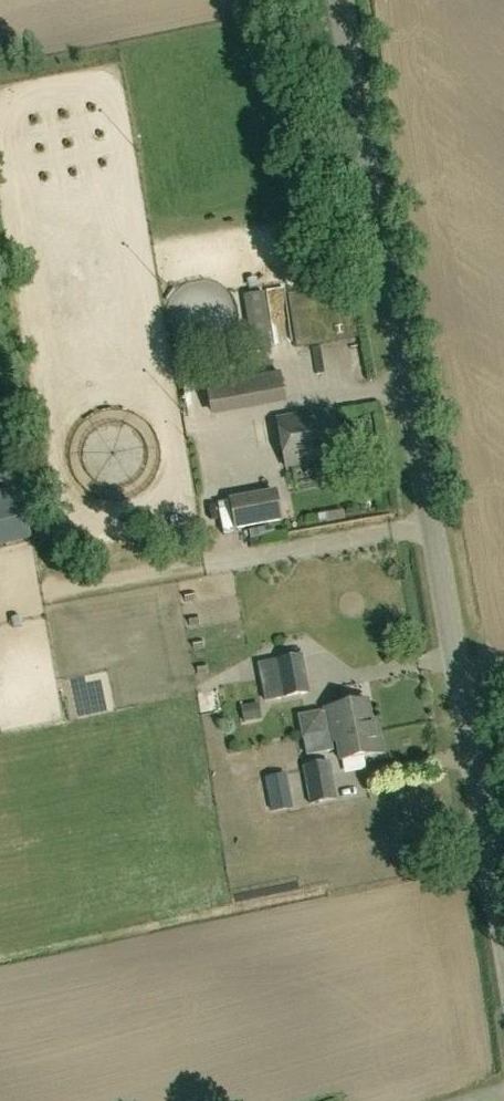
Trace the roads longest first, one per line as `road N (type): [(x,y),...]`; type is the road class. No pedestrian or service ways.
road 1 (tertiary): [(503,915),(343,0)]

